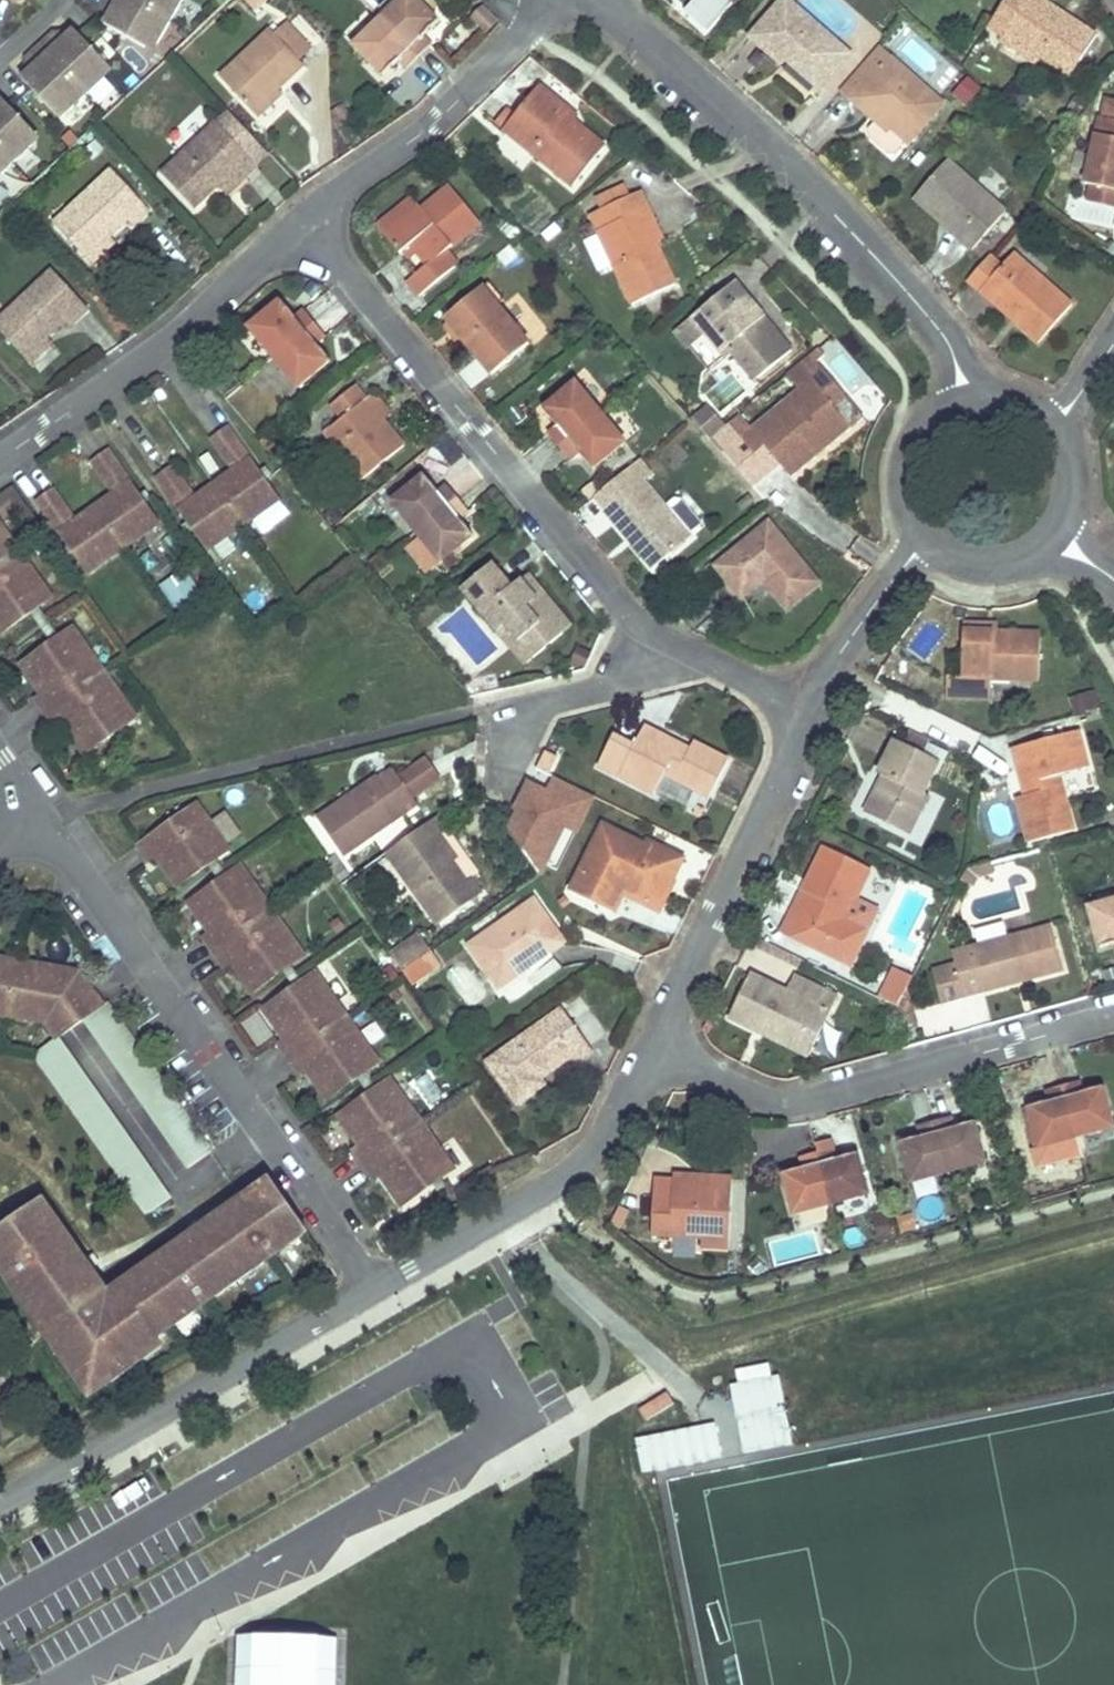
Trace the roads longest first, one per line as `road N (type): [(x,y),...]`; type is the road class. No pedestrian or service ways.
road 1 (residential): [(306,218),(631,618),(689,659)]
road 2 (residential): [(372,1287),(38,826)]
road 3 (residential): [(965,389),(924,308),(600,0)]
road 4 (residential): [(1113,1018),(809,1104),(769,1104),(661,1052)]
road 5 (residential): [(0,1508),(143,1431),(372,1287)]
road 6 (residential): [(372,1287),(539,1194),(586,1157),(612,1135),(661,1052)]
road 7 (residential): [(0,445),(306,218)]
road 8 (residential): [(661,1052),(816,704)]
road 9 (residential): [(306,218),(563,0)]
road 10 (residential): [(816,704),(930,537)]
road 11 (residential): [(965,389),(916,424),(904,453),(911,513),(930,537)]
road 12 (residential): [(689,659),(517,708)]
road 13 (residential): [(930,537),(979,560),(1033,549),(1055,531)]
road 14 (residential): [(689,659),(816,704)]
road 15 (residential): [(1055,531),(1071,503),(1077,471),(1070,440),(1052,412)]

